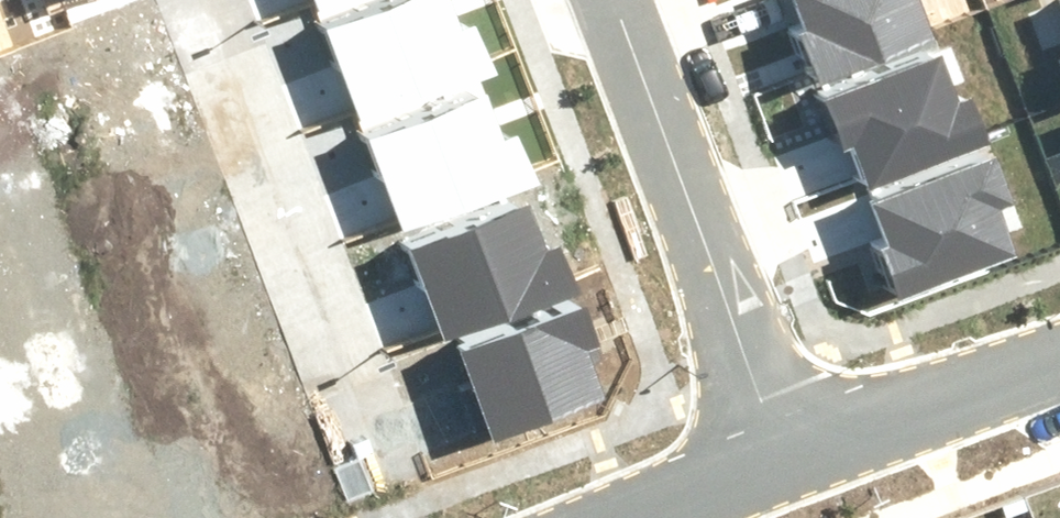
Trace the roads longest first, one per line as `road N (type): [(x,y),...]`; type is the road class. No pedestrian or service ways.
road 1 (residential): [(192,0),(383,517)]
road 2 (residential): [(769,480),(599,0)]
road 3 (residential): [(769,480),(1059,373)]

